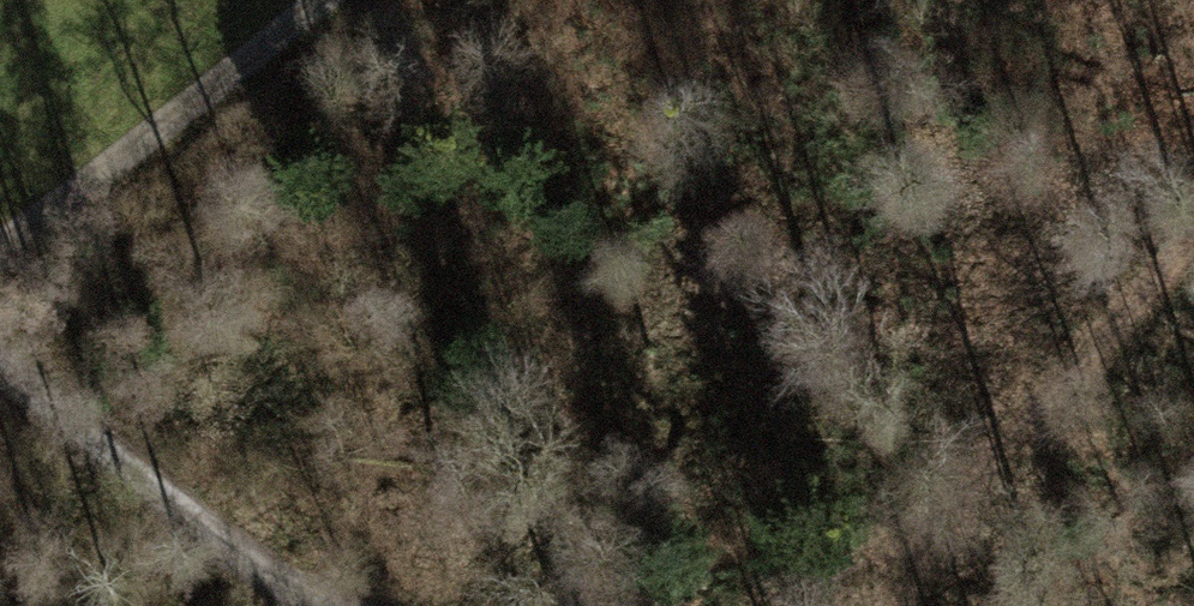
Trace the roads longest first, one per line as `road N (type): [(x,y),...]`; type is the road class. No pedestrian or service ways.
road 1 (track): [(341,605),(234,553),(0,358)]
road 2 (track): [(319,0),(0,250)]
road 3 (track): [(944,550),(1193,239)]
road 4 (track): [(841,605),(944,550),(942,605)]

